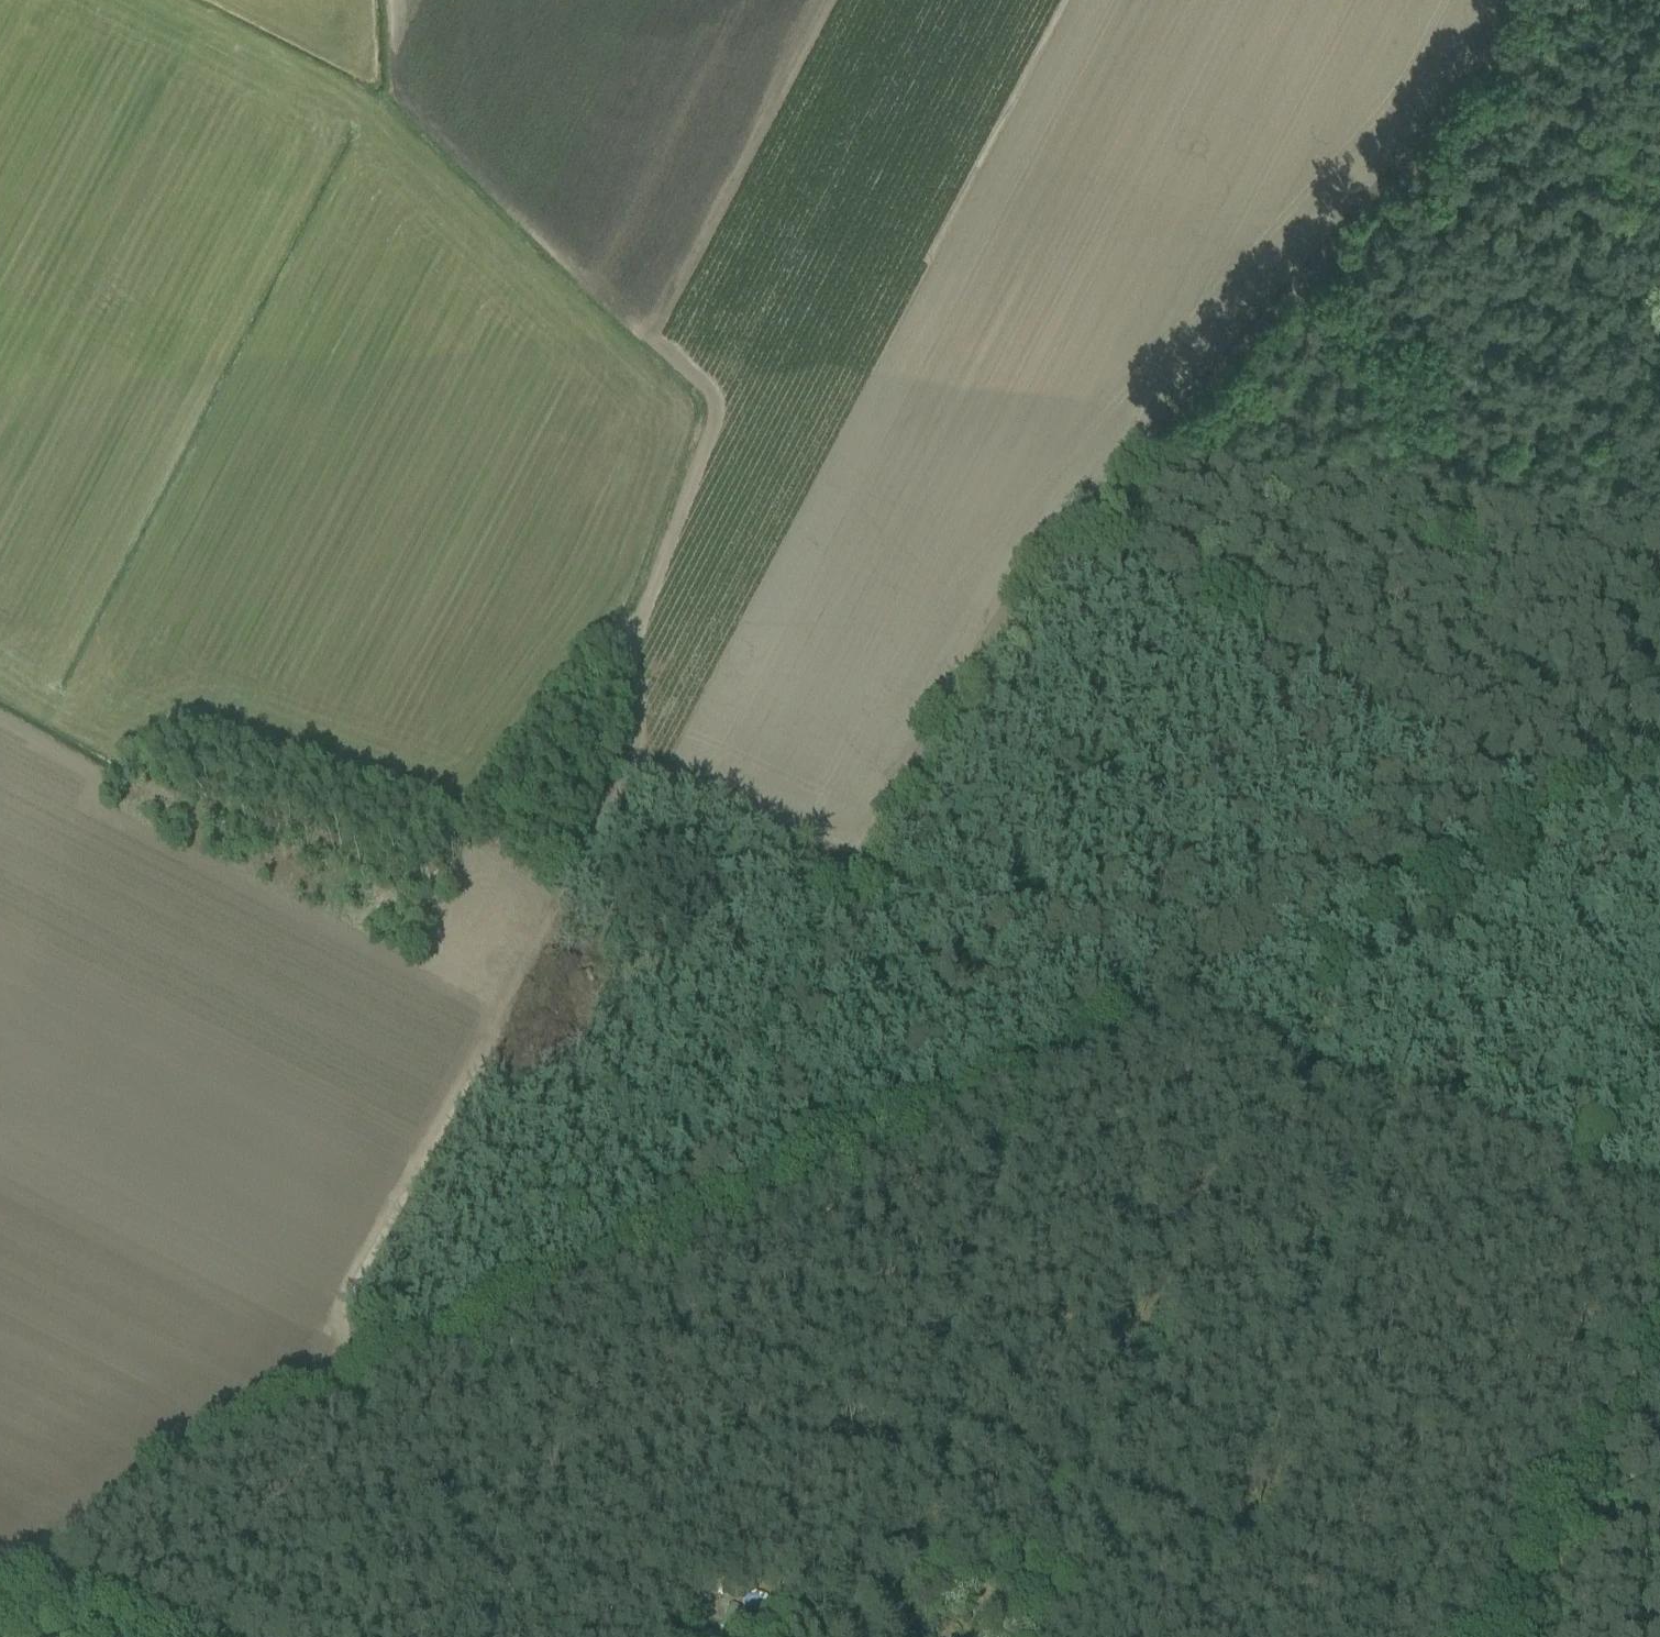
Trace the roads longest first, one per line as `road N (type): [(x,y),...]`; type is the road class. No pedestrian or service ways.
road 1 (track): [(35,1550),(156,1476),(459,1320),(1659,776)]
road 2 (track): [(676,1224),(799,1018),(931,750),(1034,602),(1224,414),(1467,123),(1539,0)]
road 3 (track): [(1659,1345),(1510,1636)]

